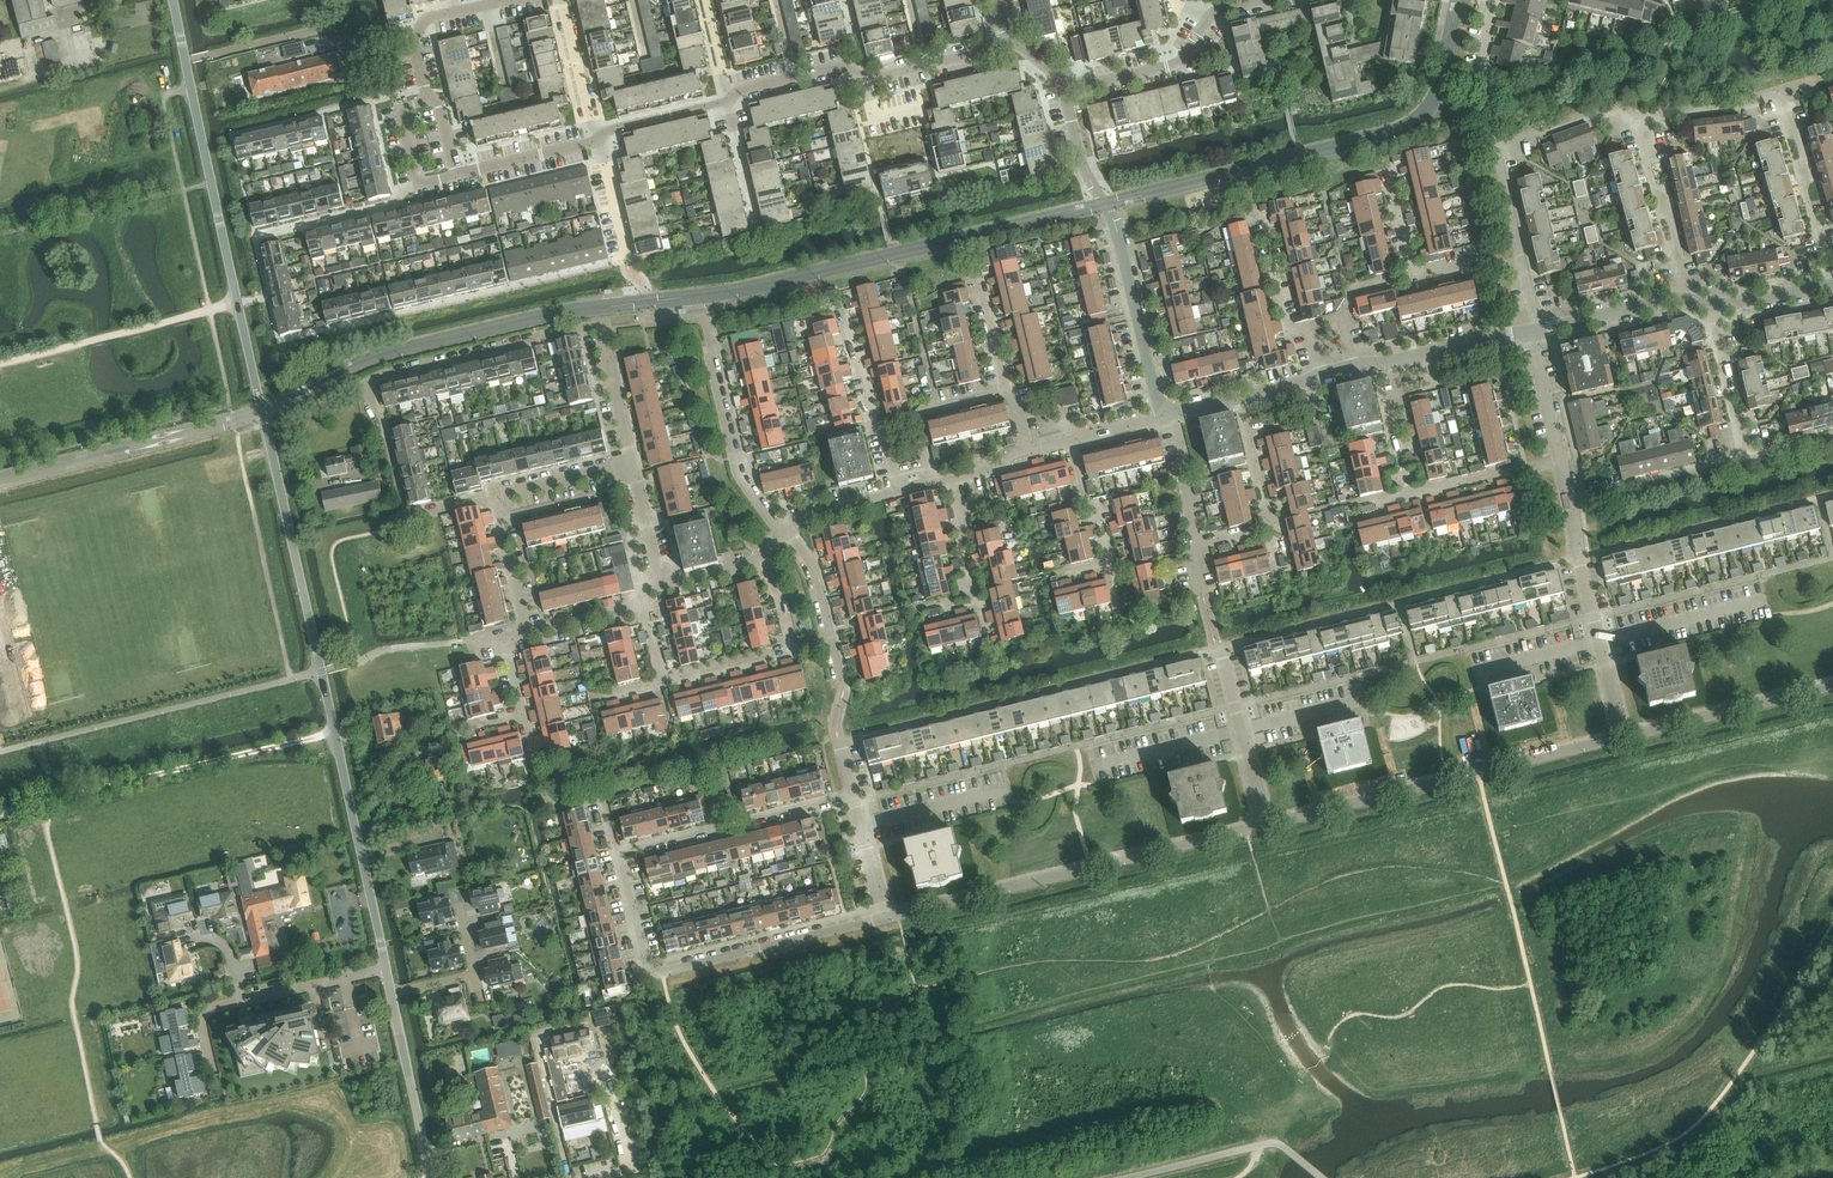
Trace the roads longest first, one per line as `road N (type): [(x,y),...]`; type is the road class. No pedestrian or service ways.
road 1 (residential): [(387,970),(173,0)]
road 2 (residential): [(883,918),(1265,825)]
road 3 (residential): [(1265,825),(1621,737)]
road 4 (residential): [(1162,414),(1117,228),(1080,160),(1064,91)]
road 5 (residential): [(1571,502),(1748,458),(1712,307)]
road 6 (residential): [(1561,460),(1408,496),(1389,411),(1401,399),(1394,362)]
road 7 (residential): [(1523,267),(1493,145),(1622,108),(1638,121)]
road 8 (residential): [(457,177),(413,38),(431,18),(506,0)]
road 9 (residential): [(1621,737),(1571,502)]
road 10 (residential): [(619,853),(852,795)]
road 11 (residential): [(369,383),(407,525),(494,498)]
road 12 (residential): [(369,383),(598,324)]
road 13 (residential): [(663,973),(883,918)]
road 14 (residential): [(1621,737),(1832,686)]
road 15 (residential): [(787,535),(737,474),(709,347)]
road 16 (residential): [(1832,281),(1782,90)]
road 17 (residential): [(899,493),(842,310)]
road 18 (residential): [(1685,300),(1671,220),(1653,187),(1638,121)]
road 19 (residential): [(1265,825),(1216,648)]
road 20 (residential): [(1321,375),(1310,328),(1288,334),(1267,225)]
road 21 (residential): [(1064,91),(1181,63),(1209,20)]
road 22 (residential): [(843,689),(816,579),(787,535)]
road 23 (residential): [(932,485),(917,422),(924,413),(1006,390)]
road 24 (residential): [(1536,332),(1685,300)]
road 25 (residential): [(869,80),(1017,44)]
road 26 (residential): [(387,970),(239,1002)]
road 27 (residential): [(727,100),(843,66),(869,80)]
road 28 (residential): [(1638,121),(1782,90)]
road 29 (residential): [(457,177),(597,139)]
road 30 (residential): [(631,465),(598,324)]
road 31 (residential): [(597,139),(561,0)]
road 32 (residential): [(663,973),(650,977),(619,853)]
road 33 (residential): [(494,498),(631,465)]
road 34 (residential): [(1354,367),(1342,318),(1351,299),(1416,275)]
road 35 (residential): [(526,634),(494,498)]
road 36 (residential): [(1394,362),(1530,332)]
road 37 (residential): [(1006,390),(973,255)]
road 38 (residential): [(597,139),(727,100)]
road 39 (residential): [(1197,546),(1174,414)]
road 40 (residential): [(1271,528),(1240,399)]
road 41 (residential): [(1561,460),(1530,332)]
road 42 (residential): [(1111,561),(1102,525),(1089,516),(1072,441)]
road 43 (residential): [(414,1096),(387,970)]
road 44 (residential): [(883,918),(852,795)]
road 45 (residential): [(626,260),(597,139)]
road 46 (residential): [(660,585),(631,465)]
road 47 (residential): [(787,535),(805,516),(899,493)]
road 48 (residential): [(526,634),(643,599)]
road 49 (residential): [(1712,307),(1832,285)]

